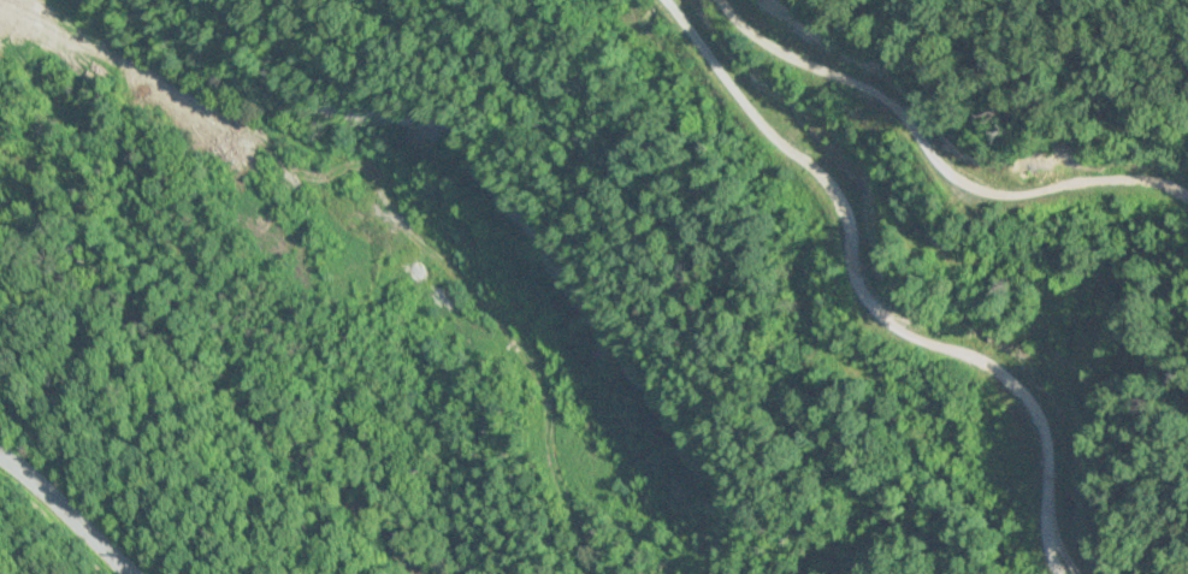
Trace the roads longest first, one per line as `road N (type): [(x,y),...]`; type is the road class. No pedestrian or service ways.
road 1 (residential): [(544,573),(463,362),(385,259),(262,142),(68,0)]
road 2 (track): [(535,0),(728,77),(962,232),(1123,291),(1187,330)]
road 3 (residential): [(0,424),(131,573)]

